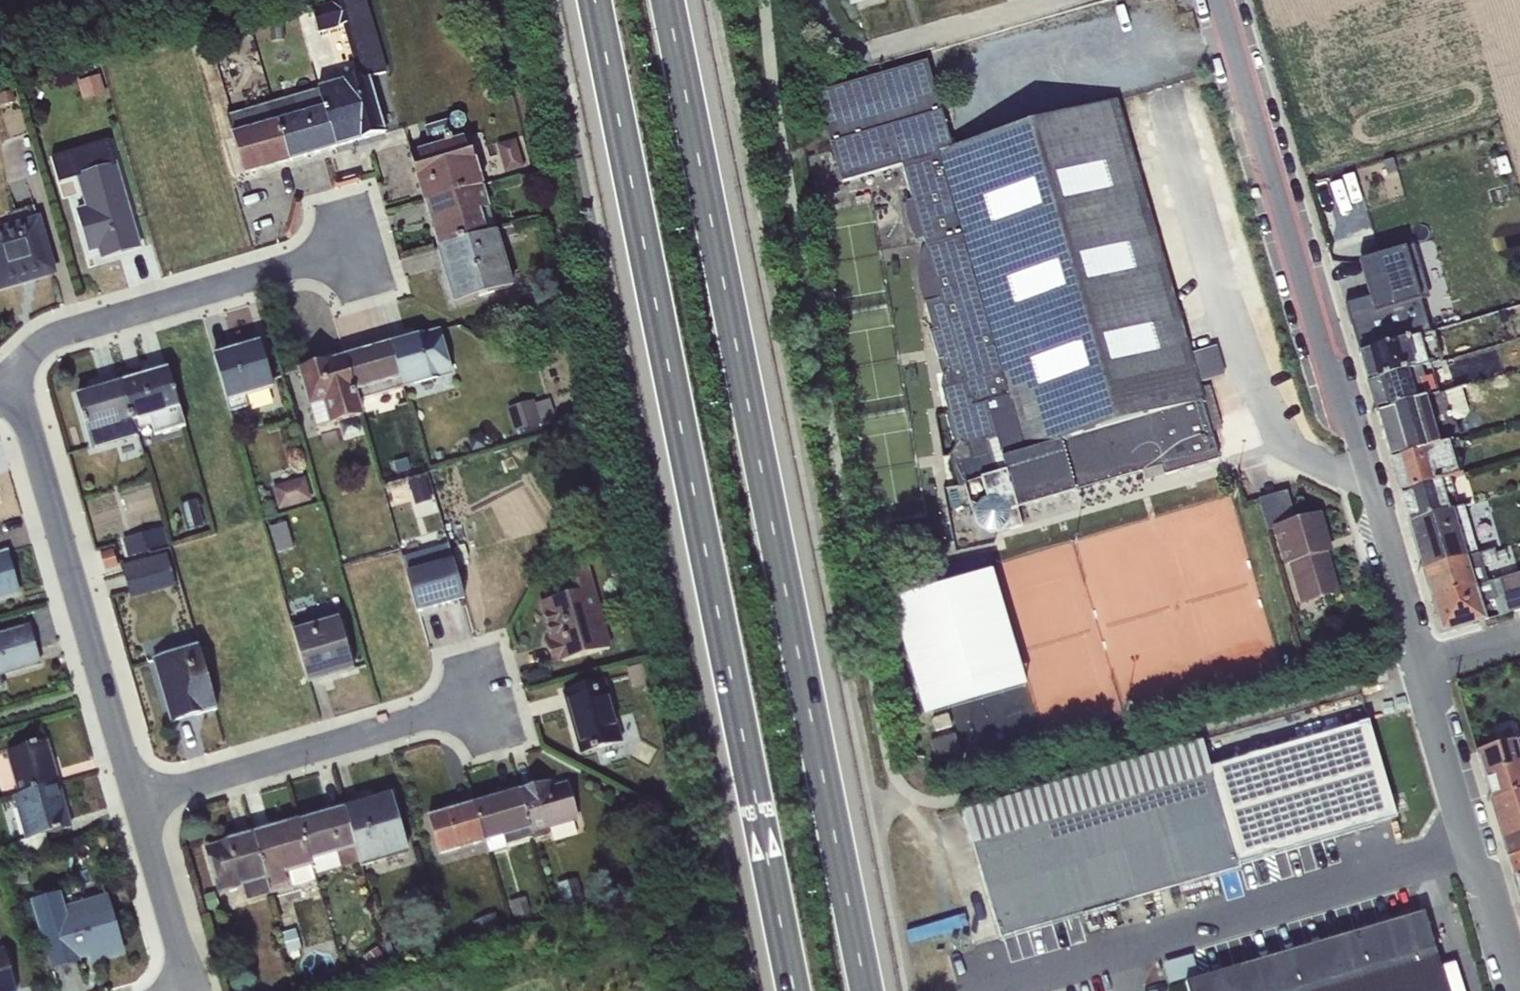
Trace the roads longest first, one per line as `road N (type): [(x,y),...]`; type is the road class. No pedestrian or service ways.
road 1 (trunk): [(594,0),(797,990)]
road 2 (trunk): [(867,990),(665,0)]
road 3 (unclassified): [(1424,666),(1220,0)]
road 4 (residential): [(11,382),(135,803)]
road 5 (residential): [(135,803),(505,689)]
road 6 (residential): [(353,251),(38,344),(11,382)]
road 7 (unclassified): [(1519,988),(1490,892),(1474,870),(1424,666)]
road 8 (residential): [(135,803),(189,990)]

